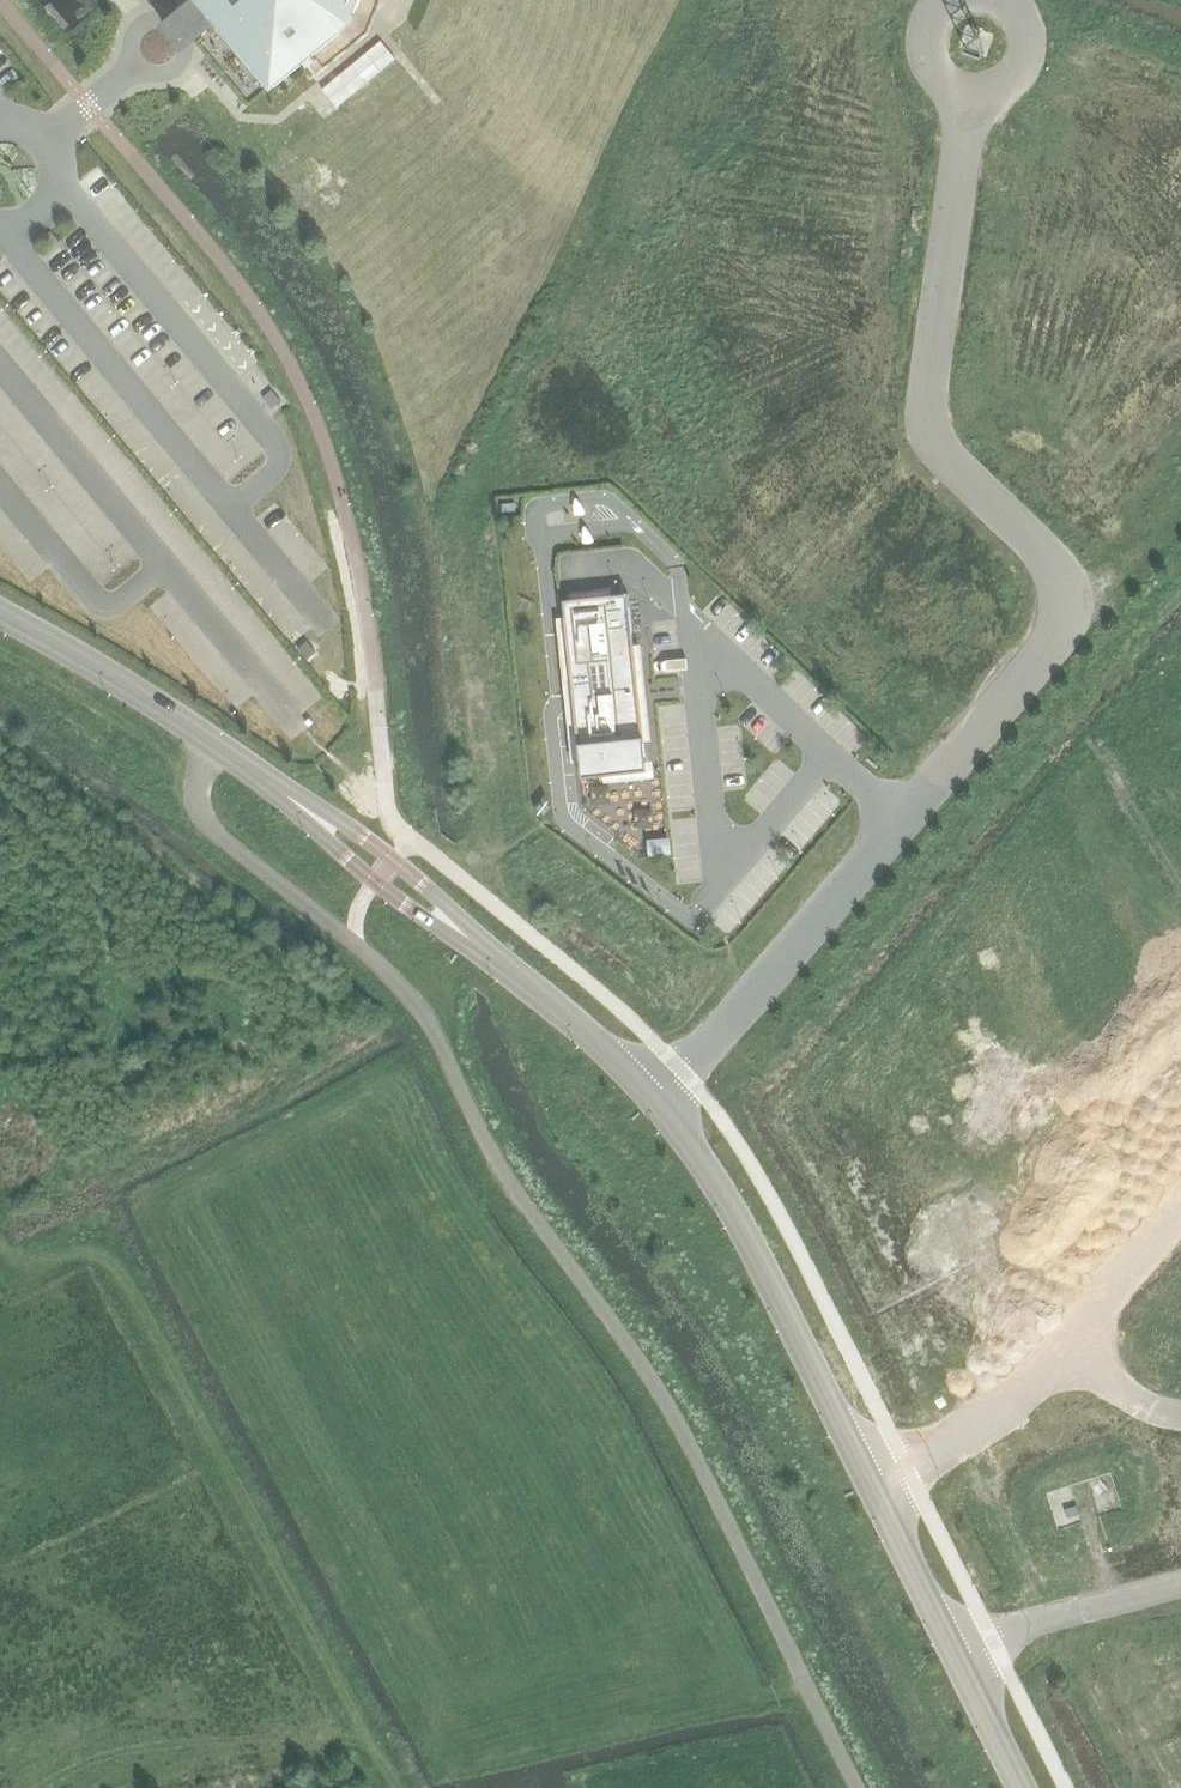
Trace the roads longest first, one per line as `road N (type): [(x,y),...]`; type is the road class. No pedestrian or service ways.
road 1 (unclassified): [(857,1787),(686,1439),(492,1155),(423,1013),(208,824),(199,797),(218,748)]
road 2 (unclassified): [(656,1106),(1060,632),(1056,574),(943,462),(924,408),(965,90)]
road 3 (secondary): [(869,1486),(747,1240),(656,1106)]
road 4 (secondary): [(484,952),(442,902),(393,861),(346,826),(279,792)]
road 5 (secondary): [(279,792),(376,885),(484,952)]
road 6 (secondary): [(218,748),(0,616)]
road 7 (unclassified): [(869,1486),(1033,1389),(1066,1357)]
road 8 (unclassified): [(956,1656),(1180,1592)]
road 9 (secondary): [(656,1106),(604,1049),(484,952)]
road 10 (secondary): [(956,1656),(869,1486)]
road 11 (unclassified): [(1066,1357),(1180,1216)]
road 12 (secondary): [(1020,1787),(956,1656)]
road 13 (unclassified): [(965,90),(998,85),(1021,60),(1023,29),(1003,0)]
road 14 (unclassified): [(1066,1357),(1128,1402),(1180,1417)]

